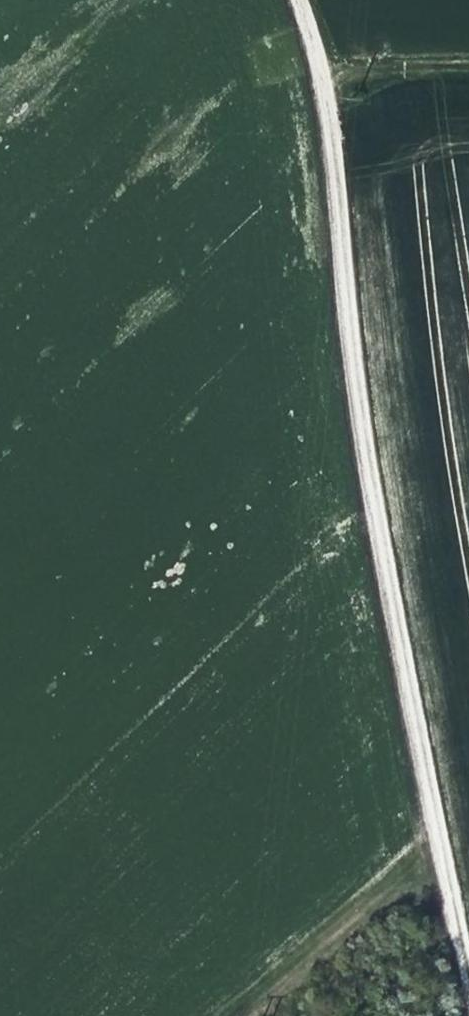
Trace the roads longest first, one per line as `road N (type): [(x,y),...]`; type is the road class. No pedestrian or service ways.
road 1 (track): [(468,1007),(354,413),(328,97),(297,0)]
road 2 (track): [(230,1015),(434,836)]
road 3 (track): [(468,60),(319,52)]

